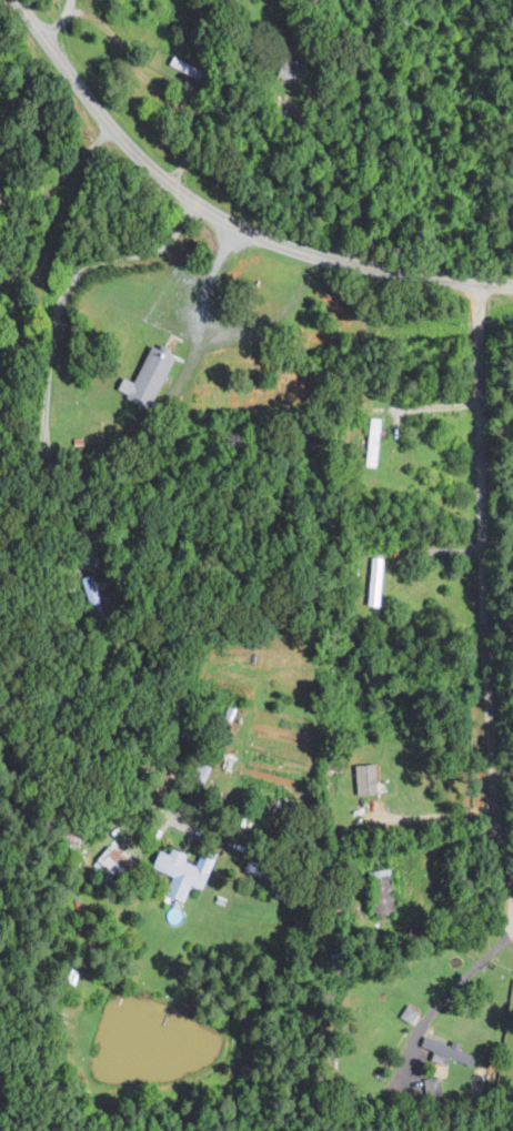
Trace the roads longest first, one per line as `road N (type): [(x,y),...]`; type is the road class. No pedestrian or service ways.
road 1 (residential): [(481,283),(493,746),(512,901)]
road 2 (residential): [(512,287),(334,262),(207,208),(114,130),(18,0)]

